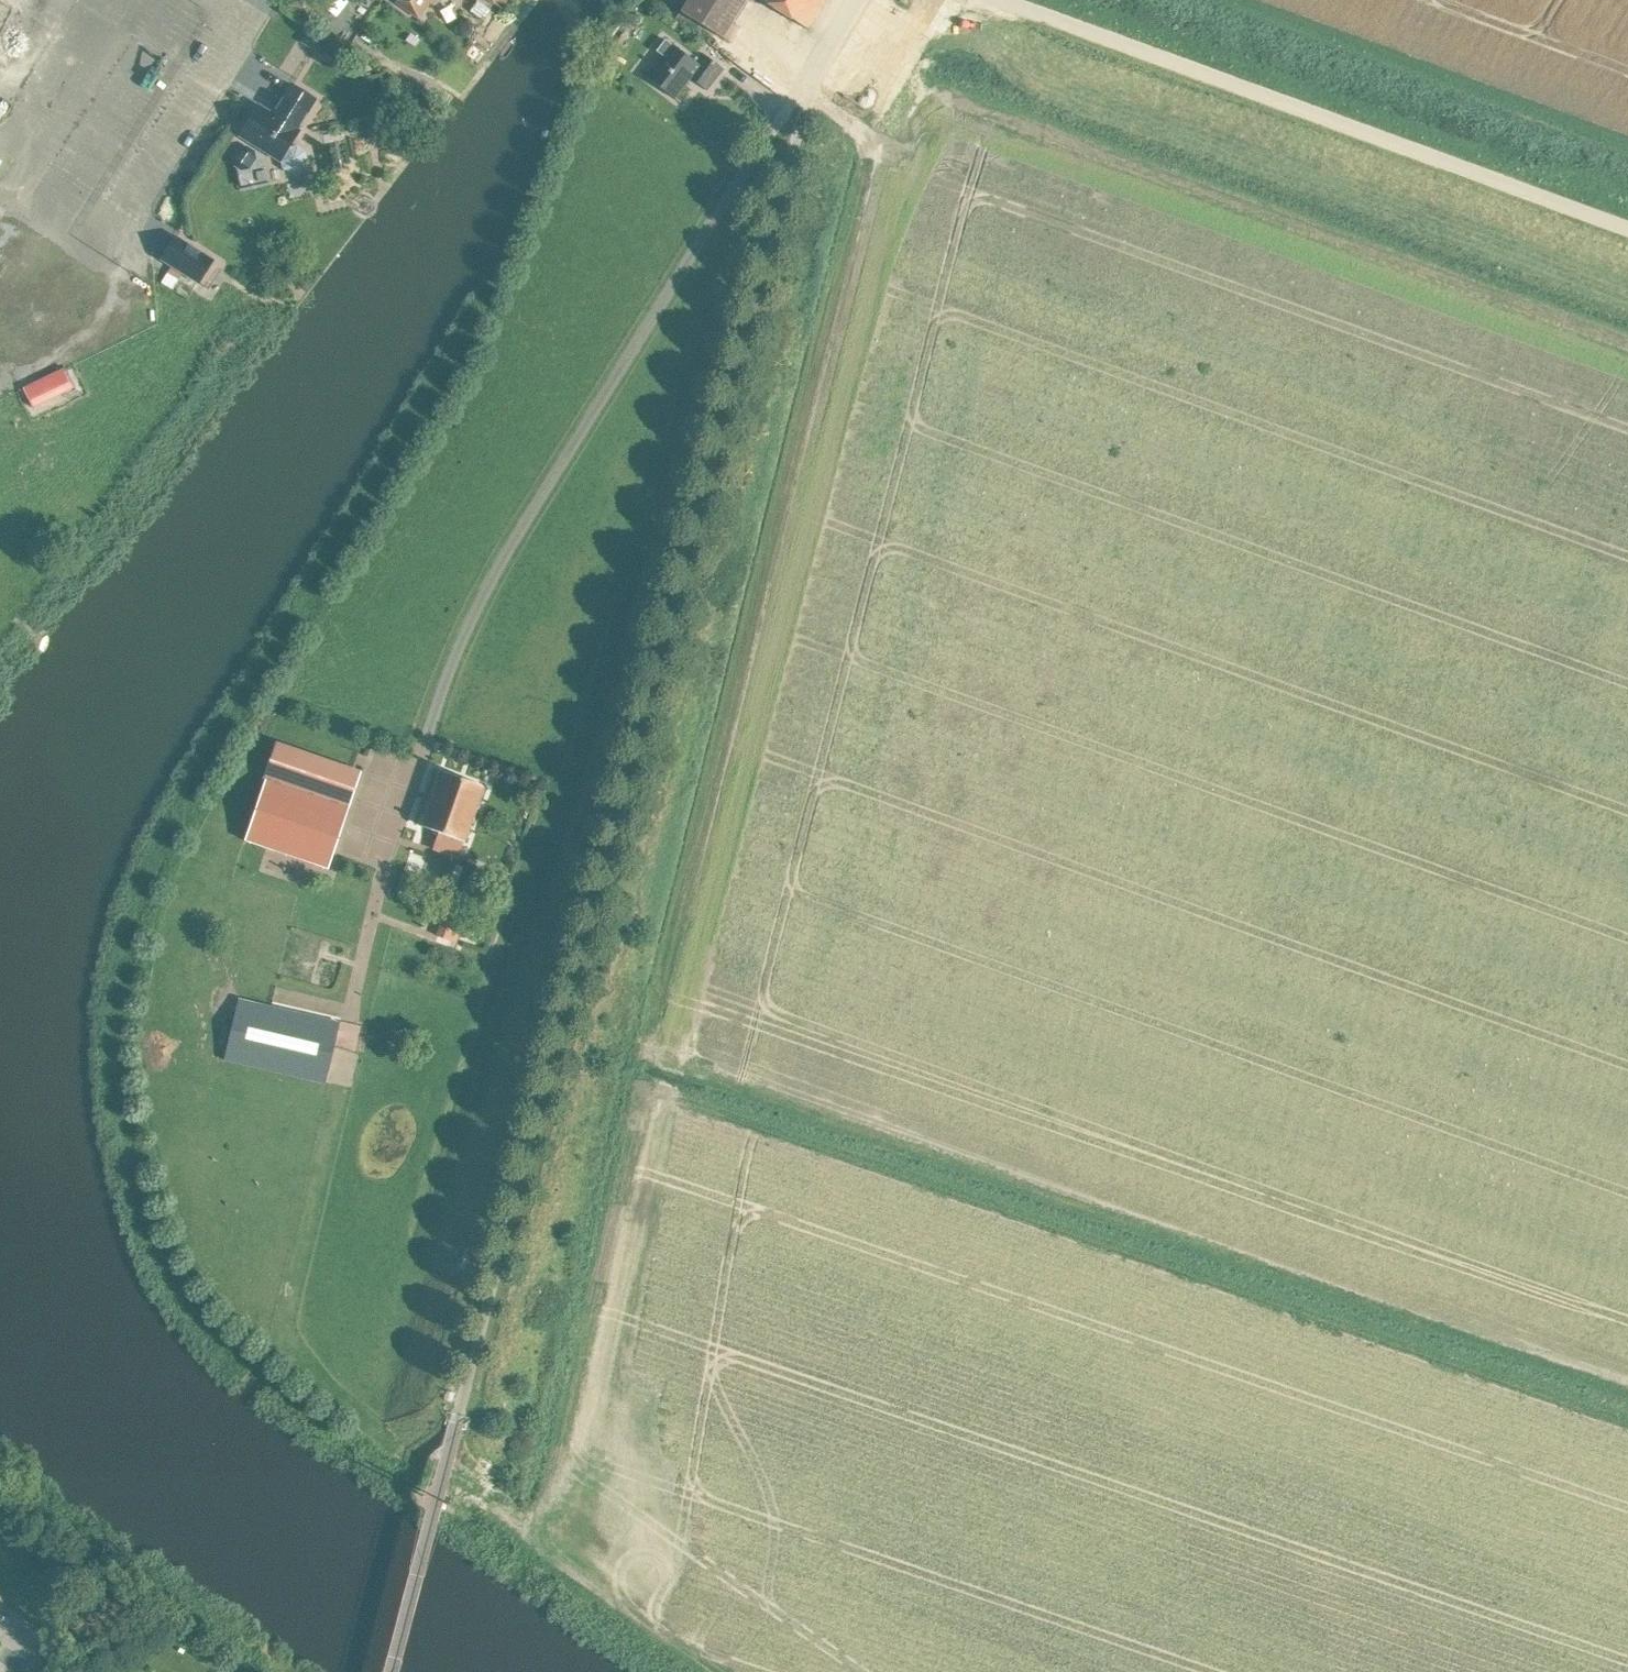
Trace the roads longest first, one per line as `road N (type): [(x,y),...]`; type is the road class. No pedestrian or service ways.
road 1 (track): [(715,1671),(319,1389),(295,1358),(288,1300),(353,1014)]
road 2 (unclassified): [(422,749),(482,596),(527,515),(856,0)]
road 3 (unclassified): [(1627,229),(1005,0)]

